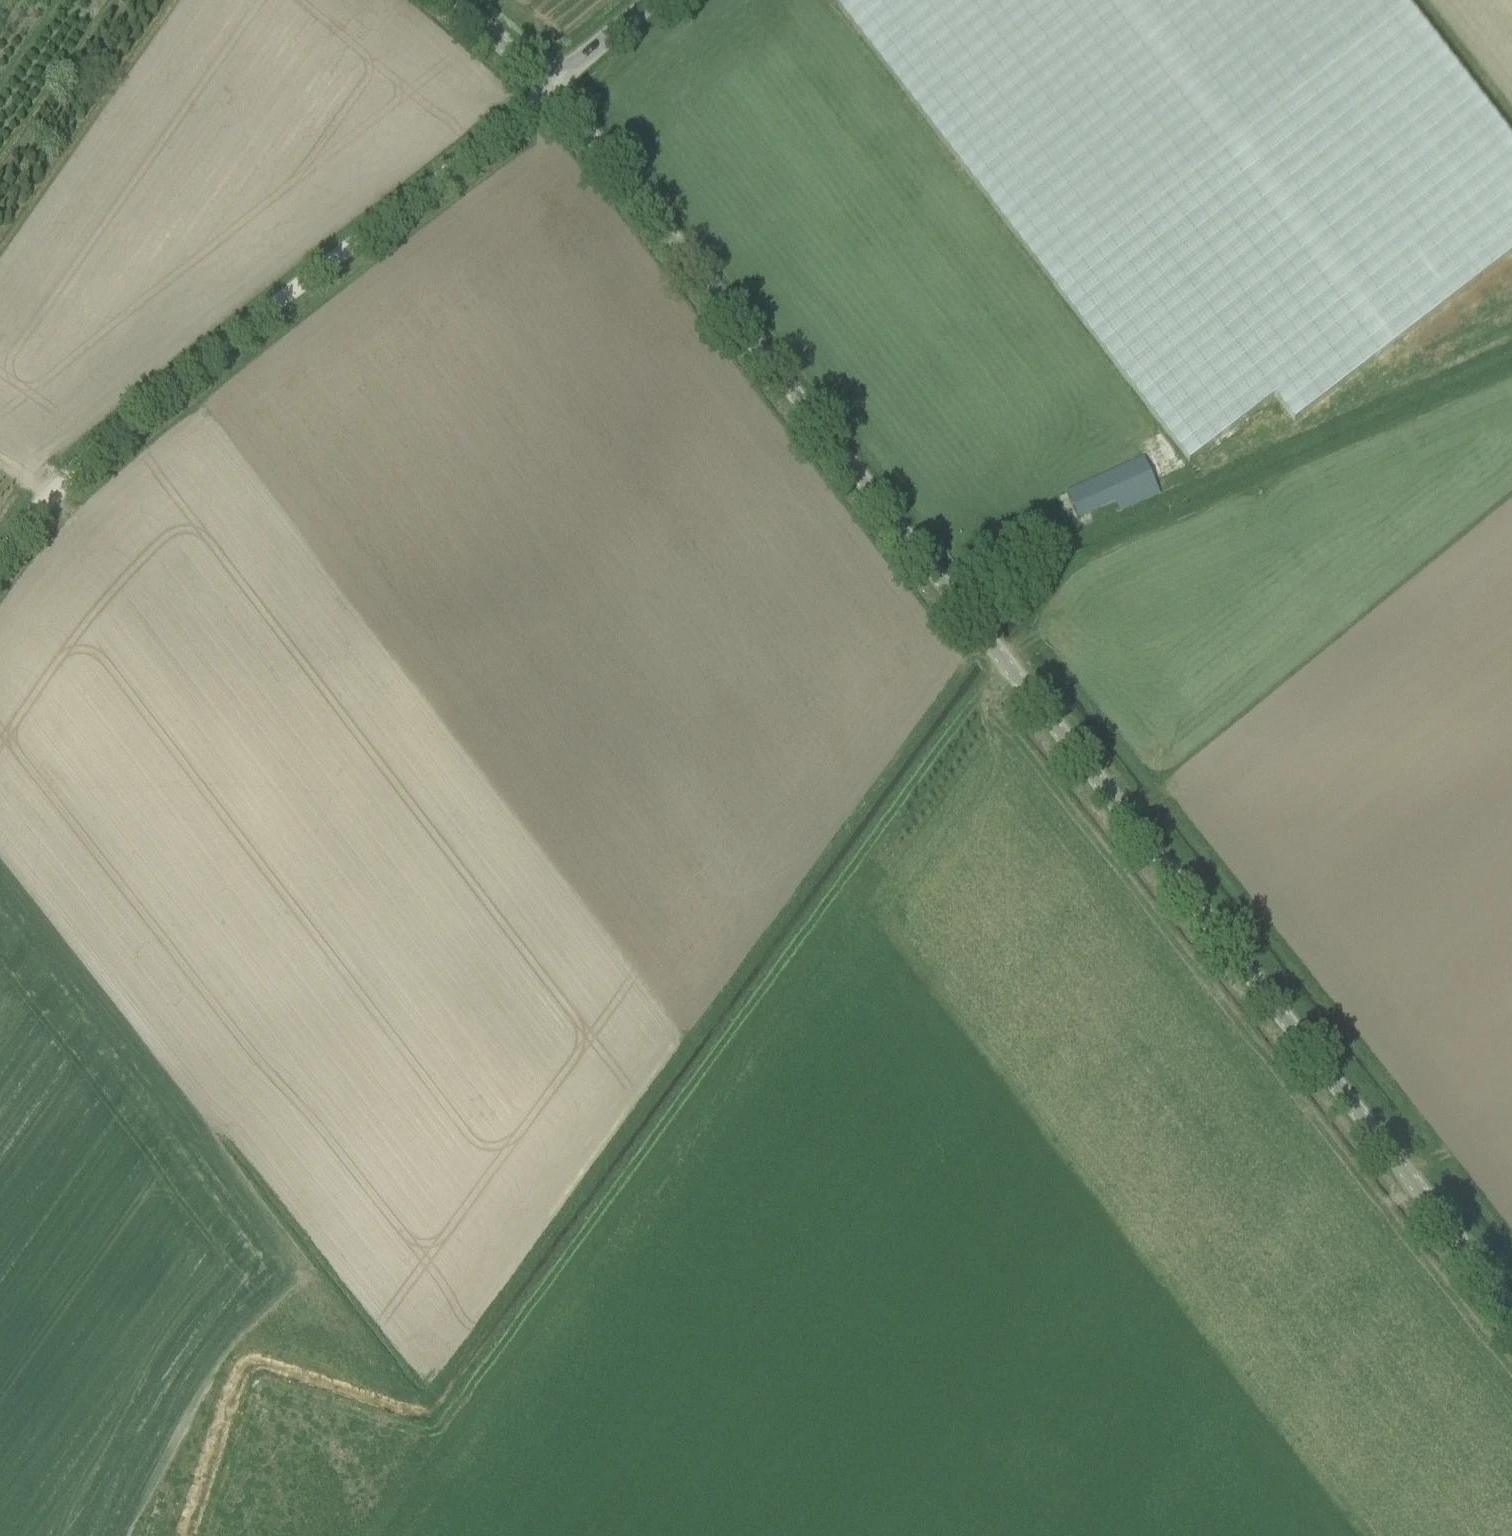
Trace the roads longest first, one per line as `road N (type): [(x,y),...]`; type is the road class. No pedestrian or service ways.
road 1 (unclassified): [(1511,1302),(556,82)]
road 2 (track): [(0,570),(59,495),(556,82)]
road 3 (unclassified): [(556,82),(655,0)]
road 4 (unclassified): [(556,82),(457,0)]

